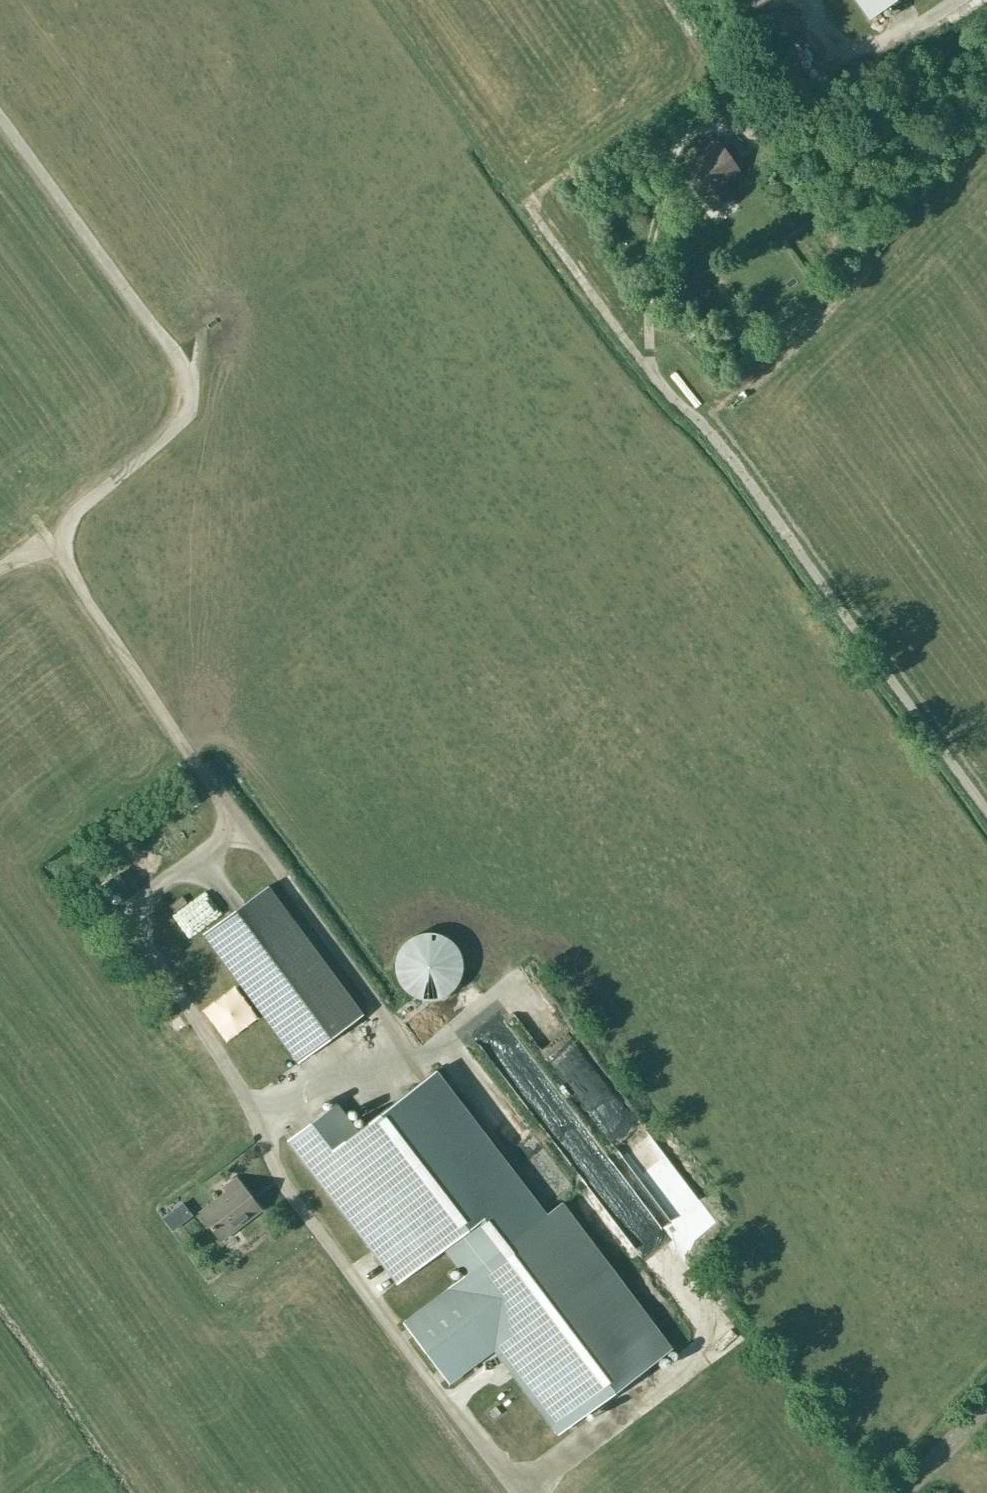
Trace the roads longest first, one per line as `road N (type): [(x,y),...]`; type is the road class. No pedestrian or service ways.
road 1 (track): [(515,1492),(268,1157),(240,1084),(125,914),(235,820),(66,564),(70,522),(187,417),(188,369),(0,110)]
road 2 (track): [(650,372),(526,205),(717,51),(681,0)]
road 3 (tertiary): [(900,1492),(986,1405)]

